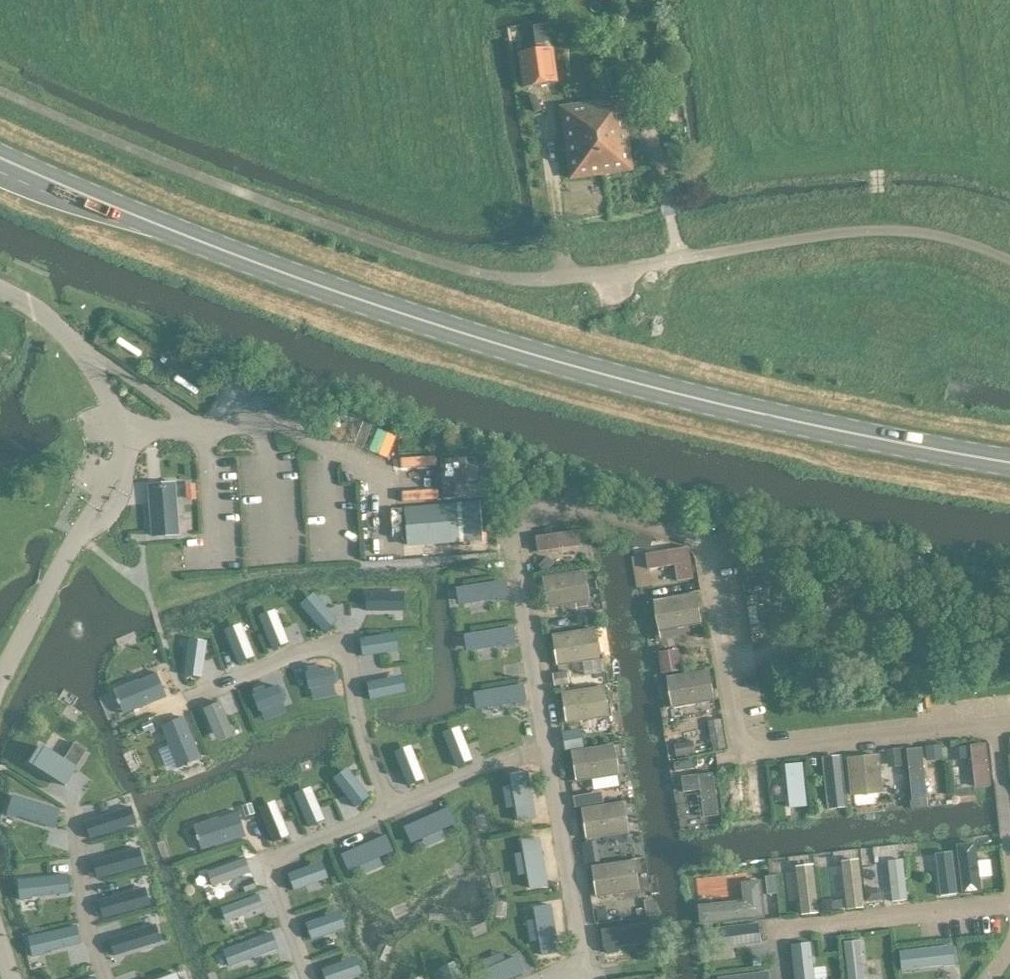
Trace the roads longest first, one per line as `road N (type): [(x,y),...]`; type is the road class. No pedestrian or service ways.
road 1 (primary): [(1009,462),(750,412),(524,351),(199,241),(0,158)]
road 2 (track): [(1009,258),(959,238),(888,233),(626,271),(534,278),(469,271),(0,93)]
road 3 (unclassified): [(0,289),(45,316),(89,364),(124,443),(113,485)]

